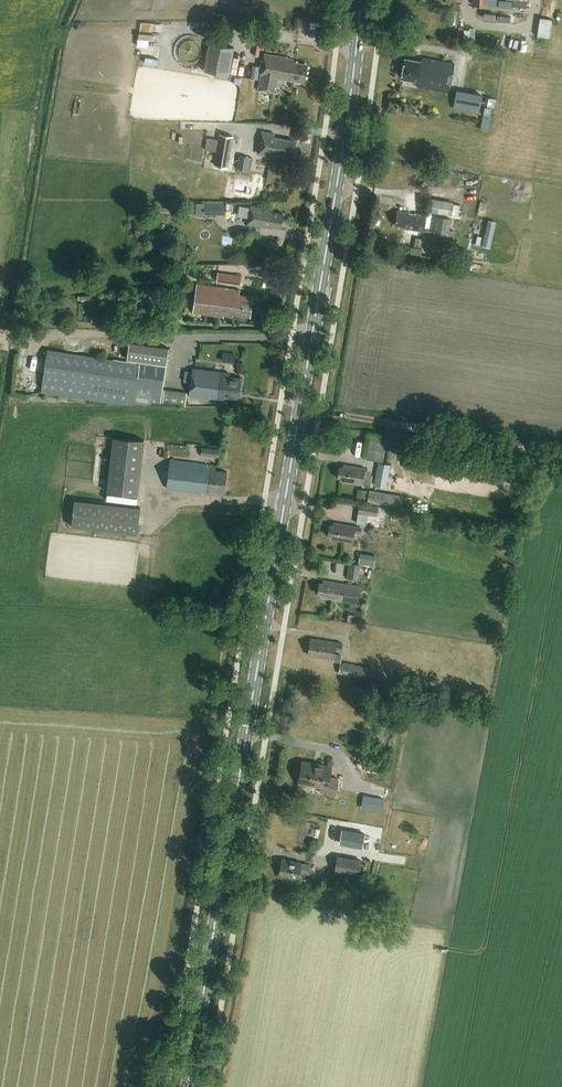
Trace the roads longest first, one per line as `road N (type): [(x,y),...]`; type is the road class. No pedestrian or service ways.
road 1 (secondary): [(188,1086),(361,0)]
road 2 (track): [(300,410),(561,453)]

